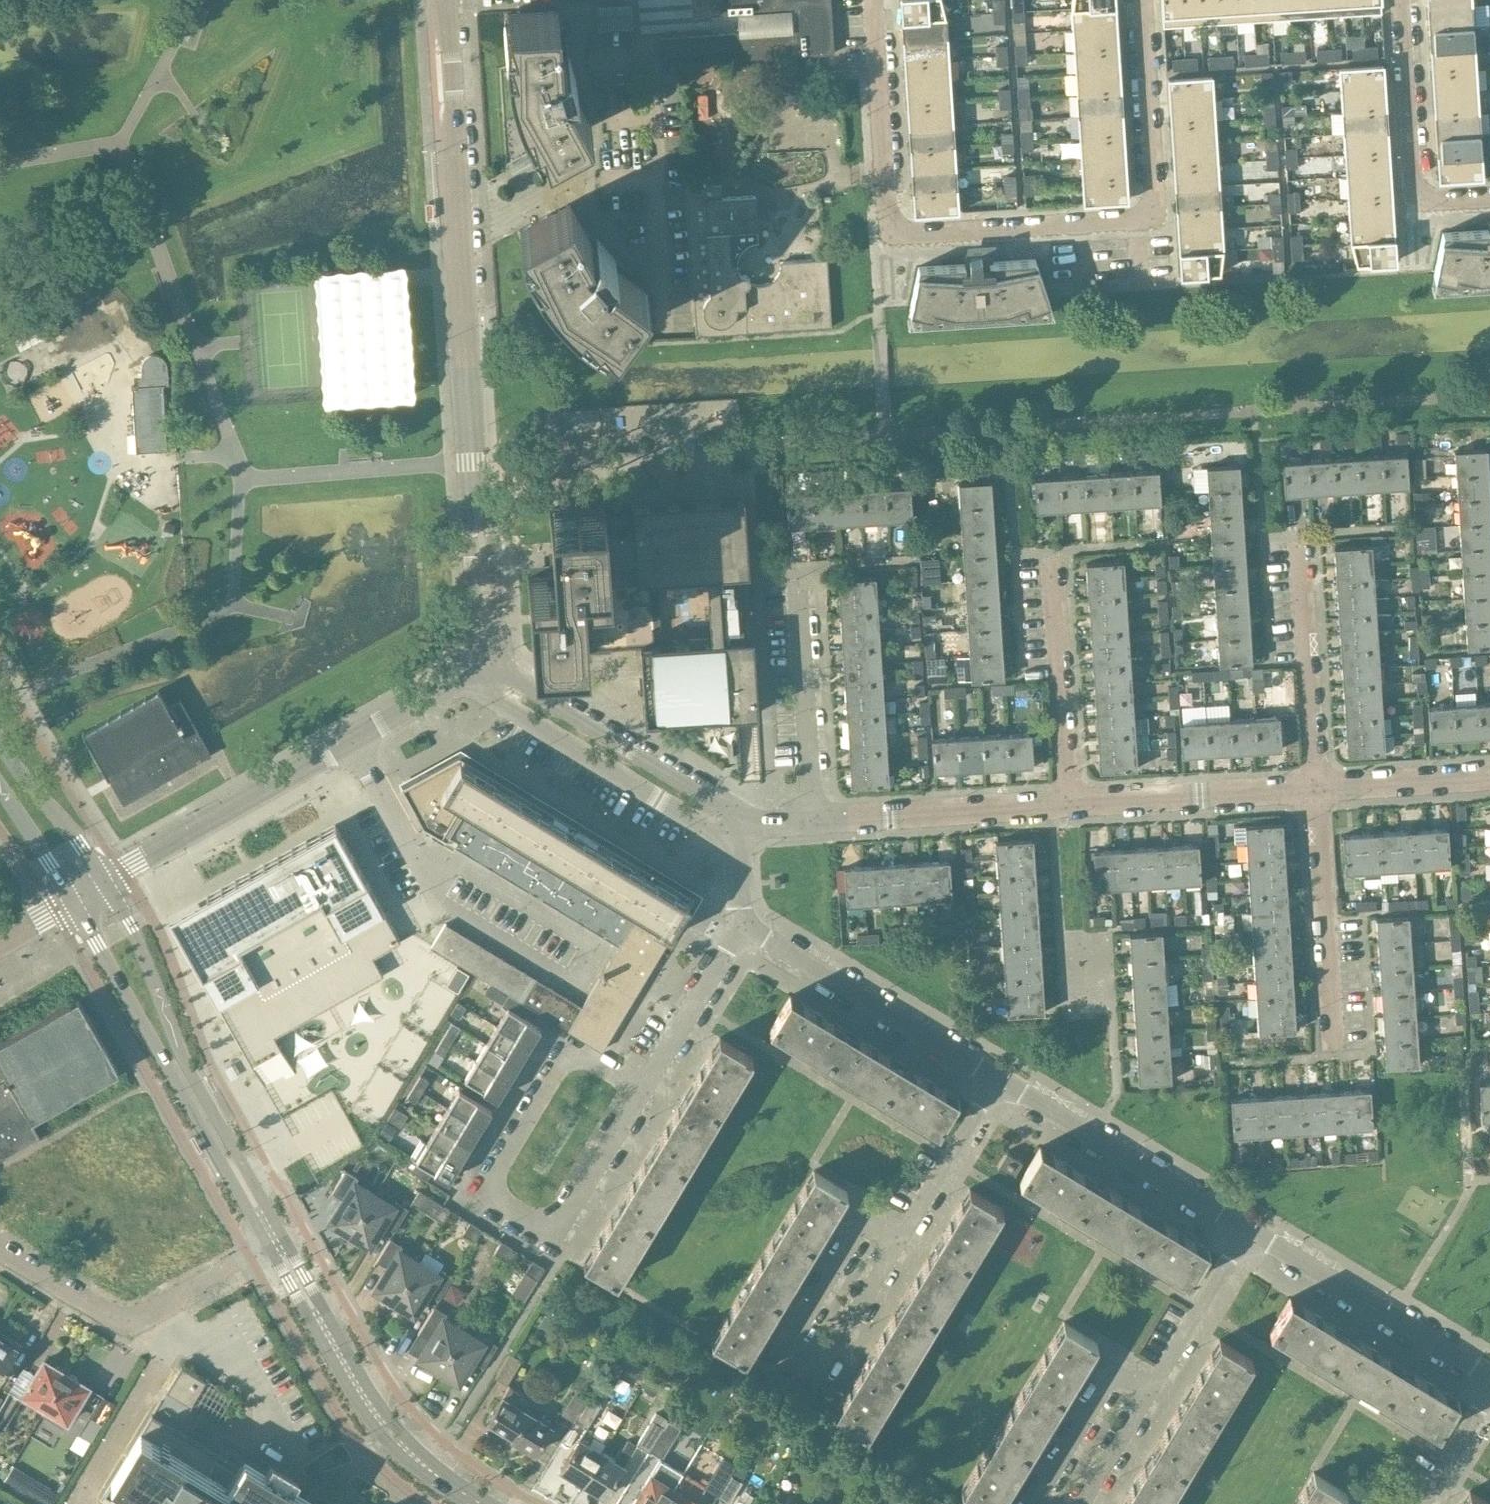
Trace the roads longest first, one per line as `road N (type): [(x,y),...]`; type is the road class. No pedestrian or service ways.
road 1 (residential): [(1141,0),(1155,213),(919,235),(888,225),(873,0)]
road 2 (residential): [(473,465),(441,0)]
road 3 (residential): [(104,880),(478,667)]
road 4 (tertiary): [(275,1241),(104,880)]
road 5 (tertiary): [(70,900),(249,1212),(275,1241)]
road 6 (tertiary): [(481,1503),(426,1470),(363,1399),(275,1241)]
road 7 (residential): [(641,1095),(570,1051),(485,1191),(555,1234)]
road 8 (residential): [(478,667),(508,710),(736,848)]
road 9 (residential): [(275,1241),(159,1306),(116,1320),(0,1250)]
road 10 (residential): [(754,823),(515,678),(498,655)]
road 11 (residential): [(746,924),(997,1075)]
road 12 (residential): [(997,1075),(1245,1230)]
road 13 (residential): [(1245,1230),(1489,1377)]
road 14 (residential): [(1489,190),(1414,194),(1401,0)]
road 15 (residential): [(1334,1050),(1317,786)]
road 16 (residential): [(1066,803),(1049,550)]
road 17 (residential): [(1317,786),(1300,533)]
road 18 (residential): [(813,819),(1066,803)]
road 19 (residential): [(1066,803),(1317,786)]
road 20 (residential): [(813,819),(797,583)]
road 21 (residential): [(898,1236),(865,1217),(784,1350),(816,1368)]
road 22 (residential): [(1152,1385),(1116,1363),(1034,1503)]
road 23 (residential): [(473,465),(478,667)]
road 24 (residential): [(641,1095),(746,924)]
road 25 (residential): [(498,655),(490,512),(473,465)]
road 26 (residential): [(898,1236),(997,1075)]
road 27 (residential): [(1152,1385),(1245,1230)]
road 28 (residential): [(1317,786),(1489,775)]
road 29 (tertiary): [(104,880),(0,745)]
road 30 (residential): [(555,1234),(641,1095)]
road 31 (residential): [(816,1368),(898,1236)]
road 32 (residential): [(1079,1503),(1152,1385)]
road 33 (residential): [(1423,1503),(1489,1392)]
road 34 (tertiary): [(0,792),(70,900)]

